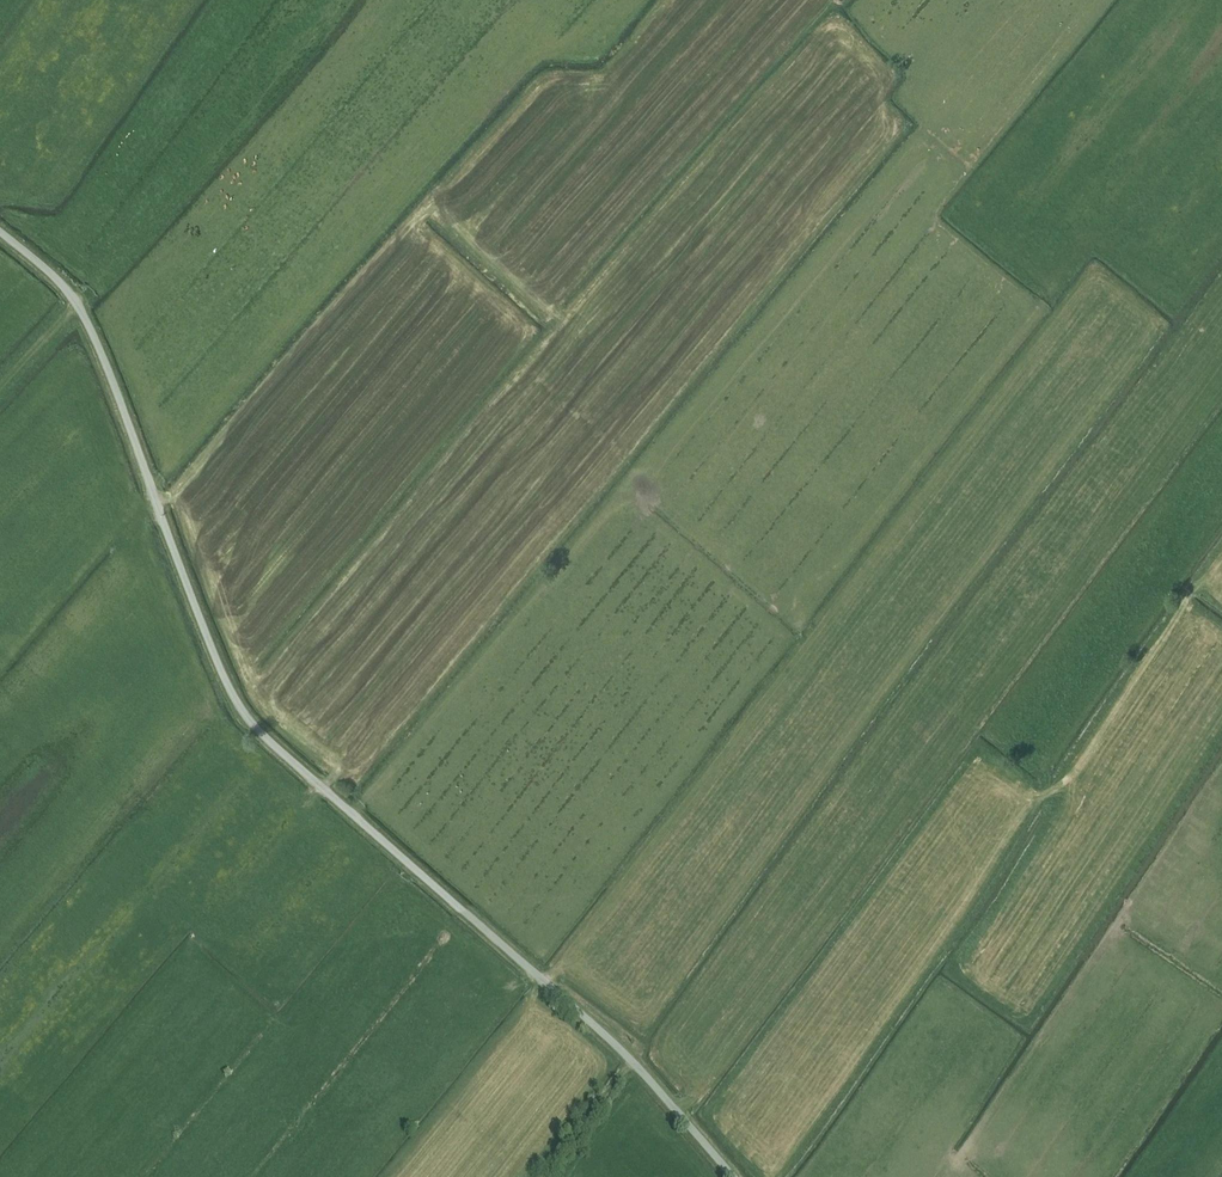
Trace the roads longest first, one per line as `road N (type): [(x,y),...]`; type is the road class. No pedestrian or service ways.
road 1 (unclassified): [(748,1176),(644,1060),(255,724),(77,311),(0,214)]

